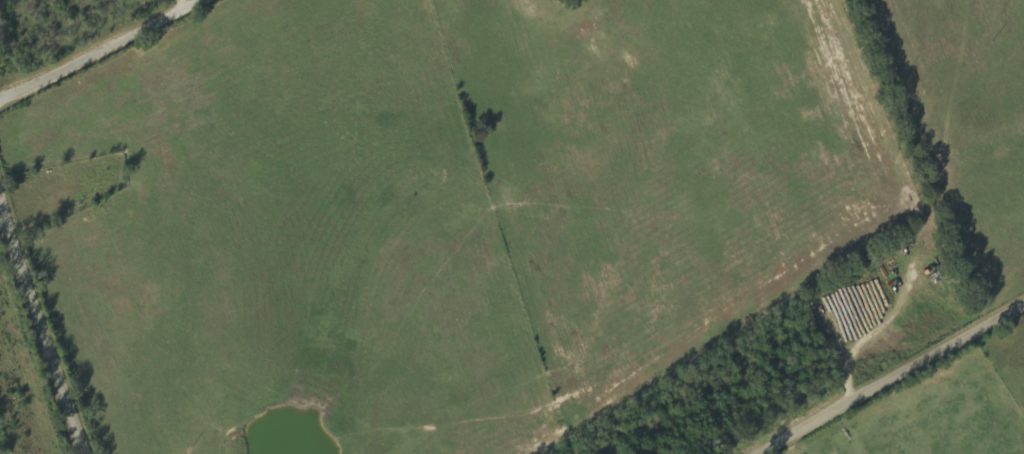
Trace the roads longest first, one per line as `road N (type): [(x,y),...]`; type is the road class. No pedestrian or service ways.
road 1 (residential): [(762,453),(1023,307)]
road 2 (residential): [(80,453),(0,210)]
road 3 (residential): [(0,103),(211,0)]
road 4 (residential): [(1023,218),(913,42)]

